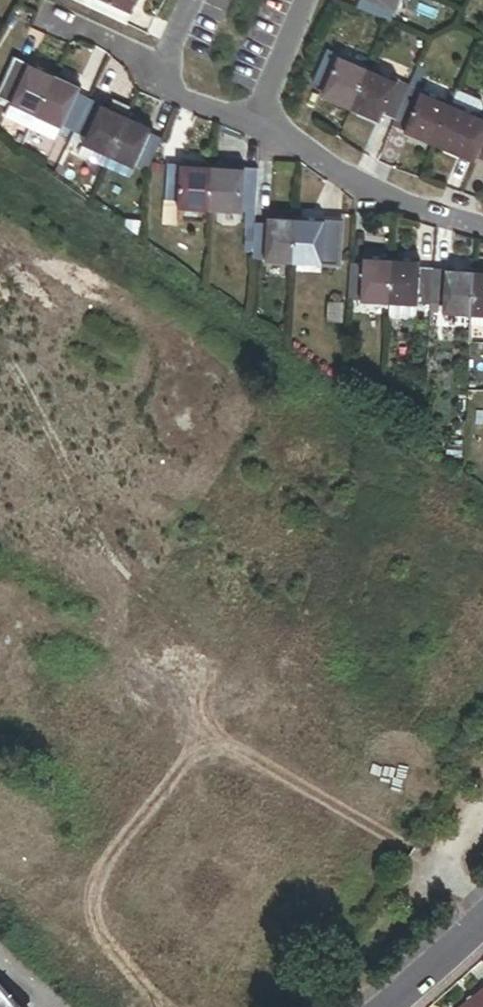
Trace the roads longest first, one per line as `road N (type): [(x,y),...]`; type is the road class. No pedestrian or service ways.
road 1 (residential): [(482,230),(390,203),(259,122)]
road 2 (residential): [(39,20),(79,26),(162,71)]
road 3 (residential): [(259,122),(306,0)]
road 4 (residential): [(382,1006),(482,922)]

